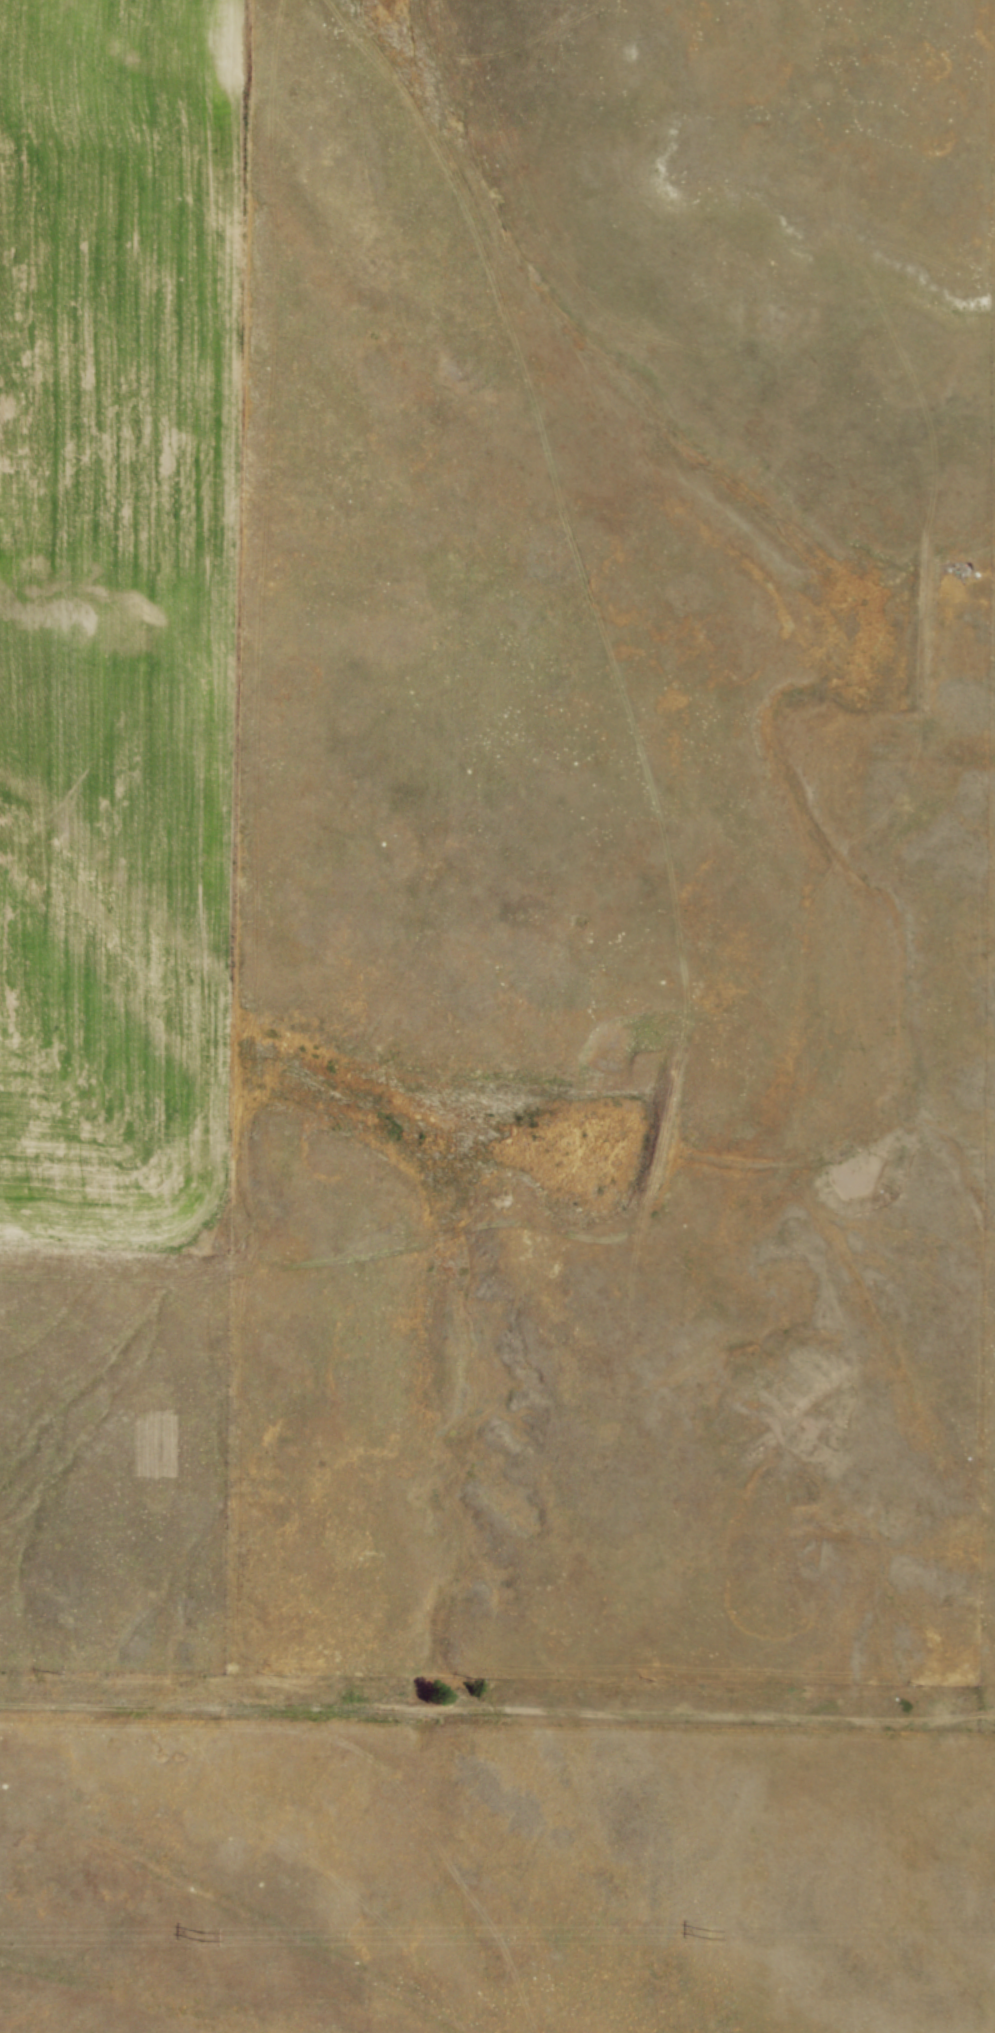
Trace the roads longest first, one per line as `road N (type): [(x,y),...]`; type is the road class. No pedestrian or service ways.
road 1 (residential): [(0,1702),(850,1720),(994,1714)]

